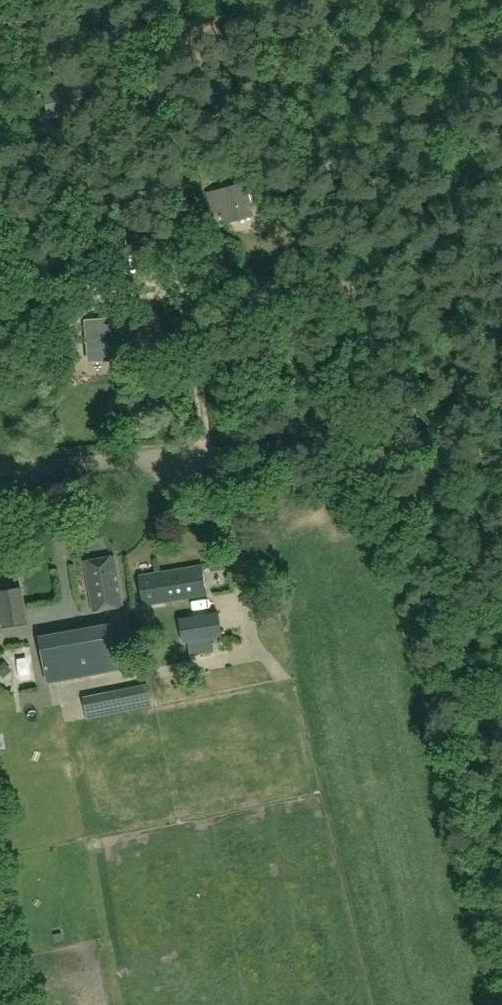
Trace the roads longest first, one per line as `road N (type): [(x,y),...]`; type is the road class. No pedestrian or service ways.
road 1 (track): [(91,0),(177,64),(172,177),(205,264),(197,350),(213,455)]
road 2 (track): [(501,468),(296,451),(213,455)]
road 3 (unclassified): [(0,470),(213,455)]

